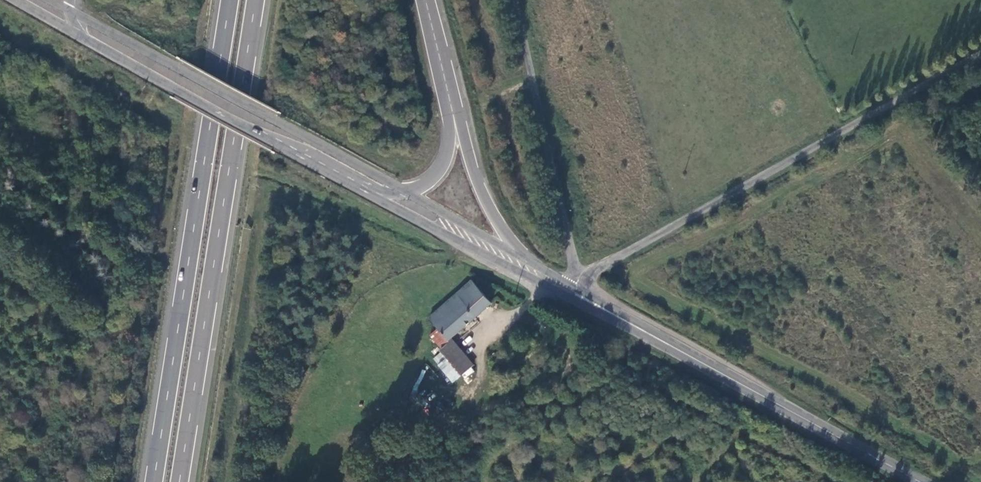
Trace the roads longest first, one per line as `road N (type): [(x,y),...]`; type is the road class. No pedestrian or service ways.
road 1 (trunk): [(229,0),(154,481)]
road 2 (trunk): [(180,481),(255,0)]
road 3 (unclassified): [(577,276),(980,56)]
road 4 (tertiary): [(405,192),(70,11)]
road 5 (tertiary): [(79,35),(370,194)]
road 6 (tertiary): [(651,334),(921,481)]
road 7 (unclassified): [(577,276),(514,0)]
road 8 (tertiary): [(370,194),(563,295)]
road 9 (trunk): [(537,266),(496,219),(452,112)]
road 10 (tertiary): [(537,266),(405,192)]

